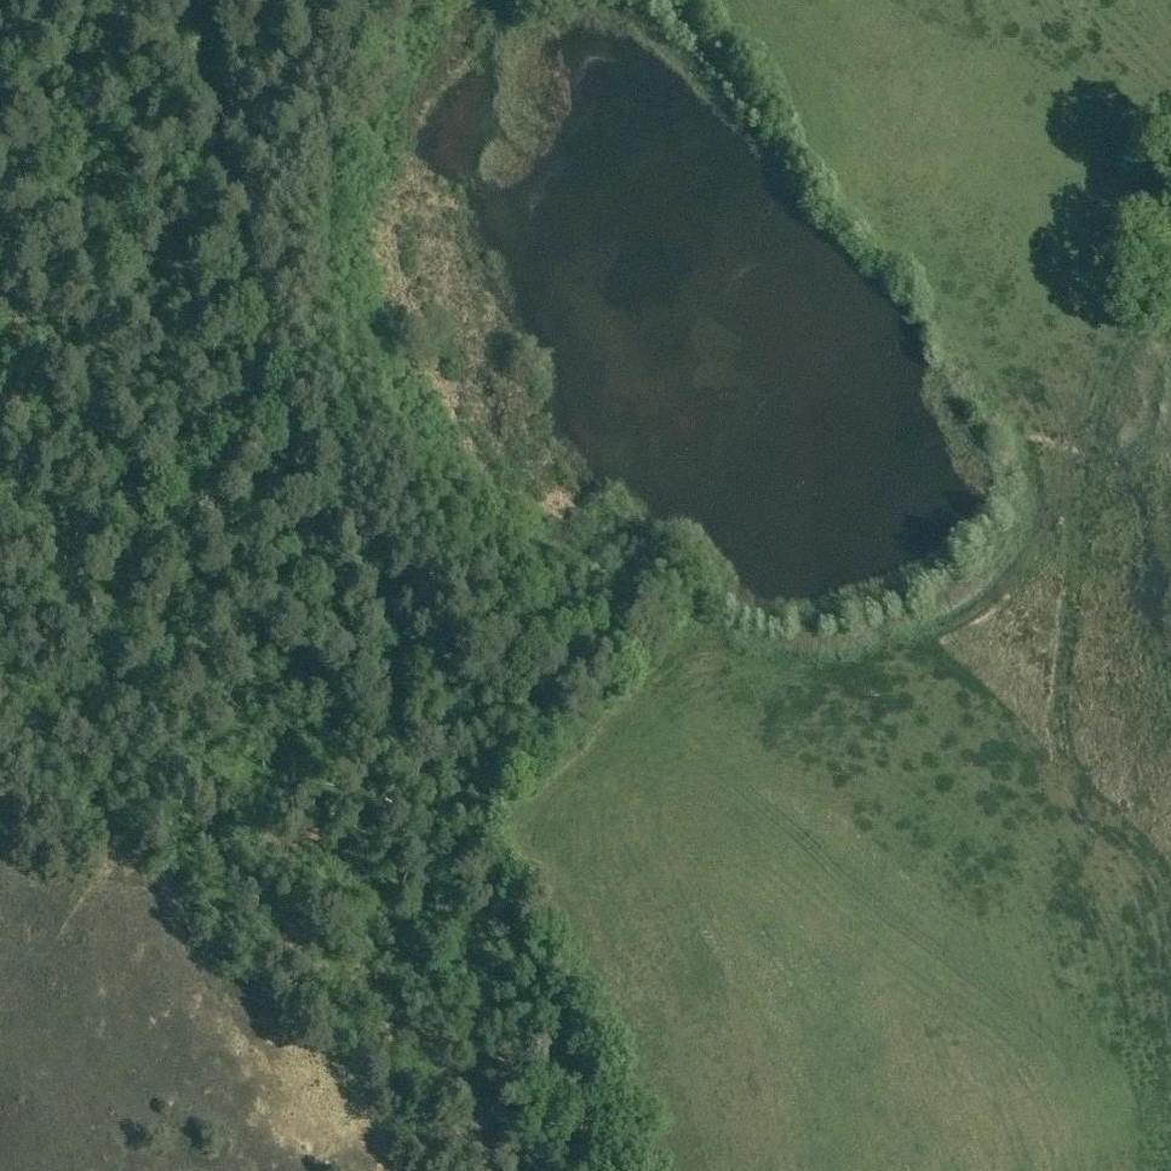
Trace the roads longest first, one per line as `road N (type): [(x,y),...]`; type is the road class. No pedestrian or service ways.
road 1 (track): [(213,0),(261,312),(266,510),(279,552),(557,1079),(629,1170)]

